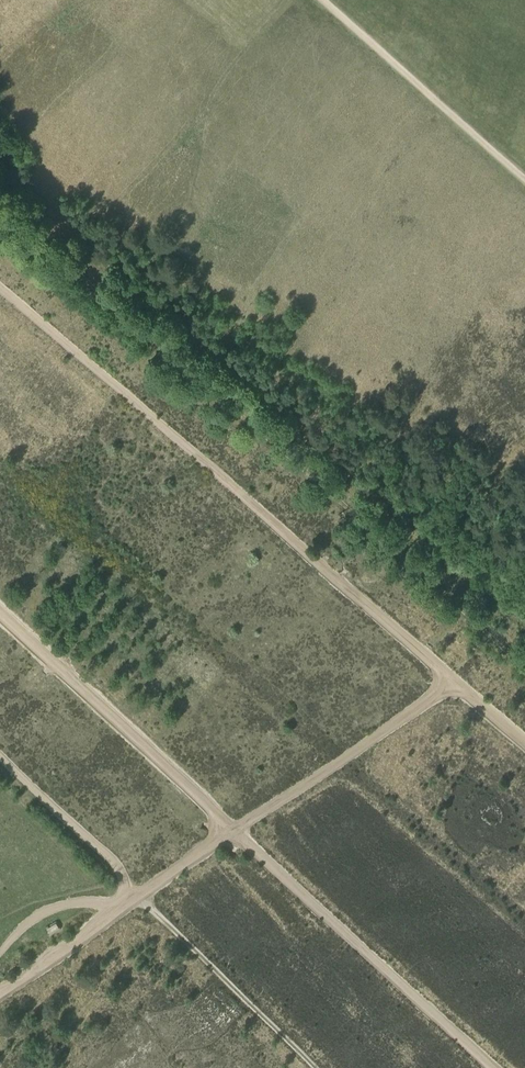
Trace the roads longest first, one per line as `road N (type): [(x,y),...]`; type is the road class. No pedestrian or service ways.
road 1 (track): [(0,208),(524,667)]
road 2 (track): [(0,290),(524,746)]
road 3 (track): [(0,616),(494,1067)]
road 4 (track): [(453,684),(0,991)]
road 5 (track): [(0,755),(117,865),(128,903),(49,910),(0,952)]
road 6 (track): [(316,1067),(136,898)]

